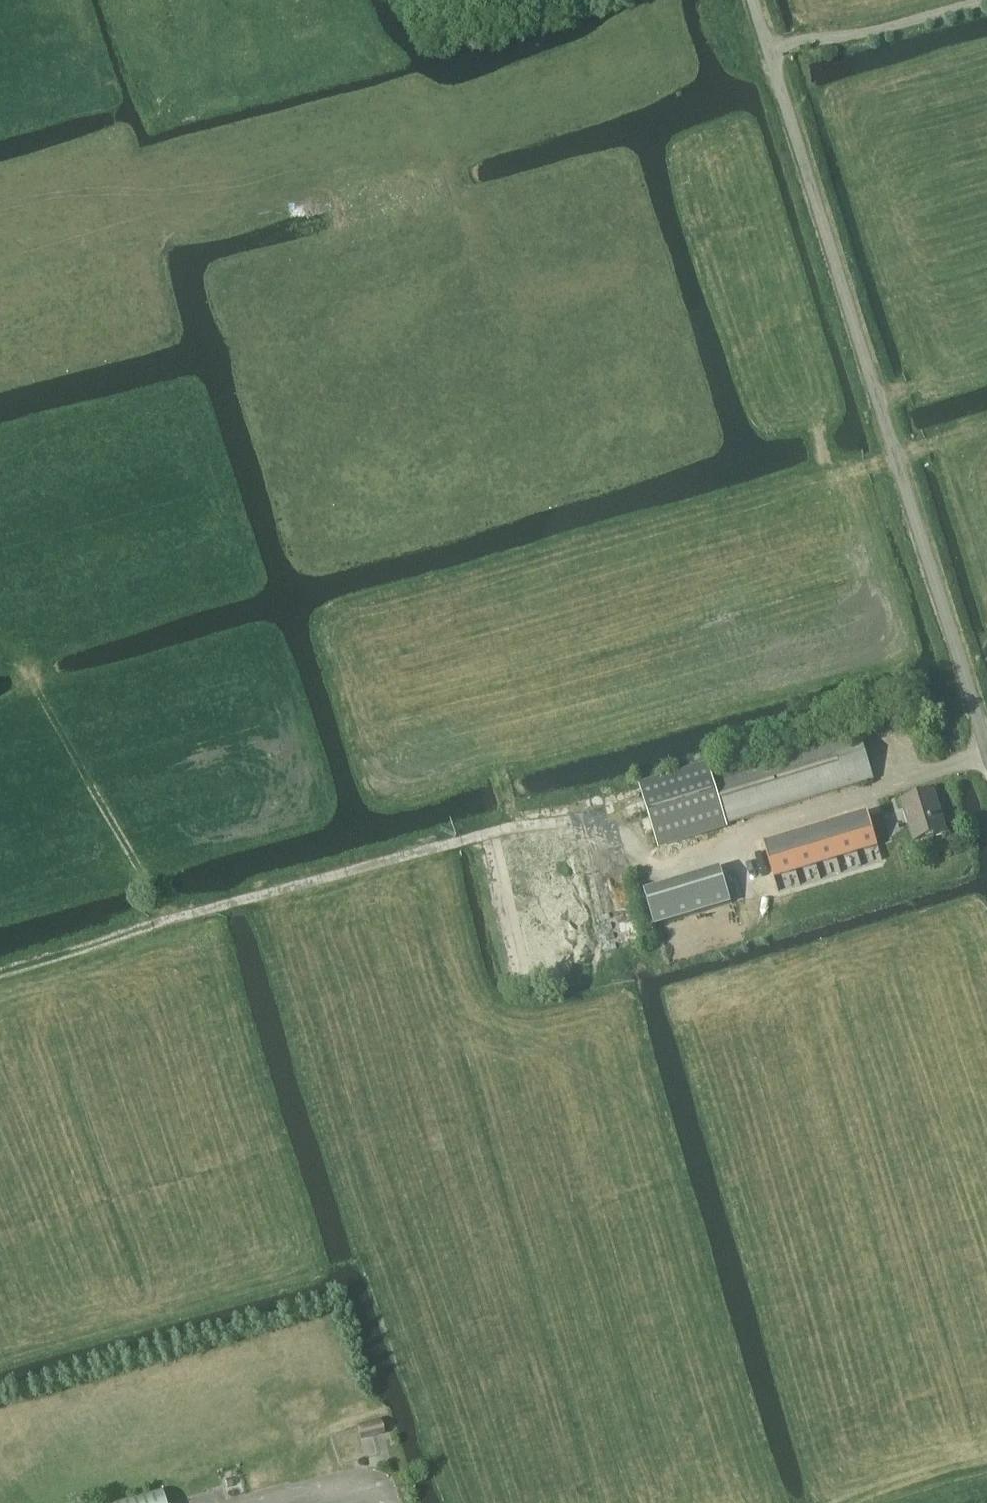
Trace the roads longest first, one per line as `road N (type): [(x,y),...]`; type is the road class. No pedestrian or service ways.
road 1 (unclassified): [(986,743),(756,0)]

